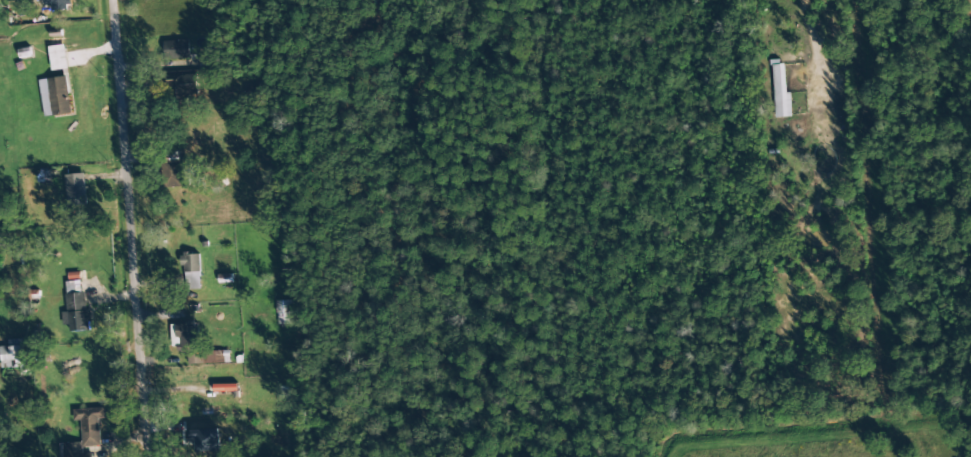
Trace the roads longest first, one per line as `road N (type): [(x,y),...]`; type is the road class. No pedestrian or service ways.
road 1 (residential): [(145,443),(111,0)]

